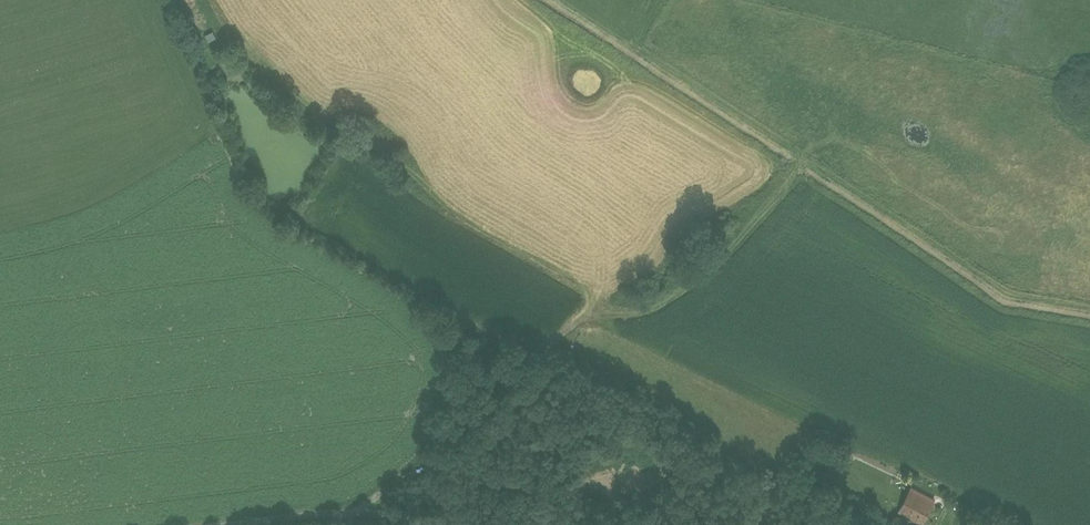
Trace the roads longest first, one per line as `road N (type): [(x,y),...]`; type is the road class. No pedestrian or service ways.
road 1 (track): [(345,510),(384,497),(484,427),(596,299),(467,225),(376,146),(310,124),(270,98),(203,0)]
road 2 (unclassified): [(491,524),(345,510),(209,524)]
road 3 (track): [(586,312),(654,308),(703,278),(803,159)]

